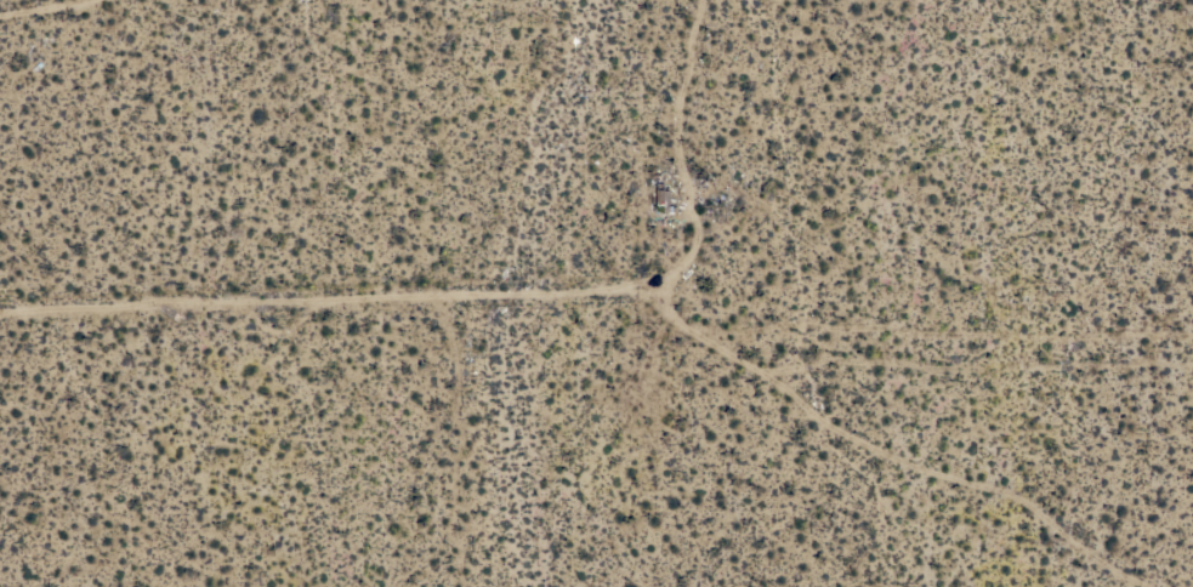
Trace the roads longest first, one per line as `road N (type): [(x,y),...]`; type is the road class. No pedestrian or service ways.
road 1 (residential): [(1160,586),(1015,490),(831,421),(791,380),(651,294),(618,283),(0,306)]

